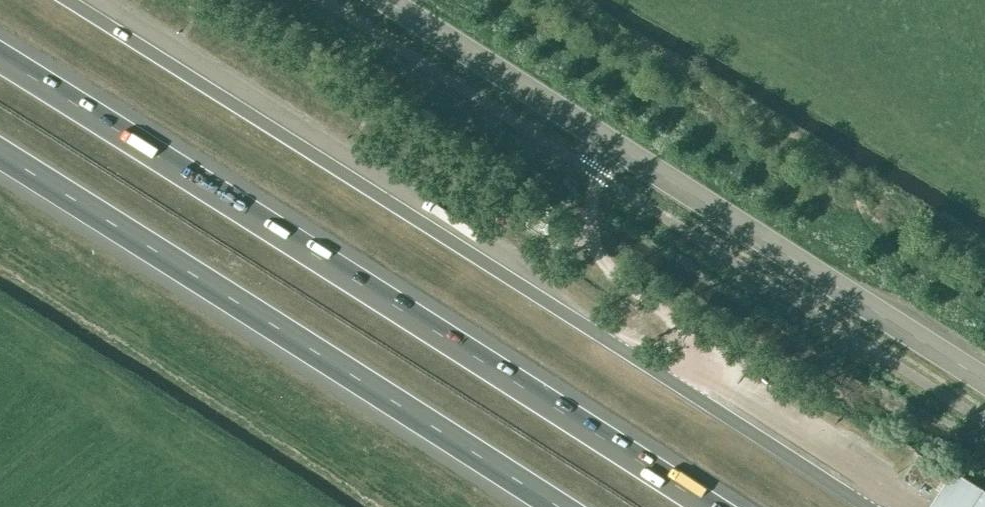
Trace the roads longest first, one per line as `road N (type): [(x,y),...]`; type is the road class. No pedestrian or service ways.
road 1 (motorway): [(704,506),(0,60)]
road 2 (tertiary): [(984,383),(381,0)]
road 3 (motorway): [(0,154),(553,506)]

